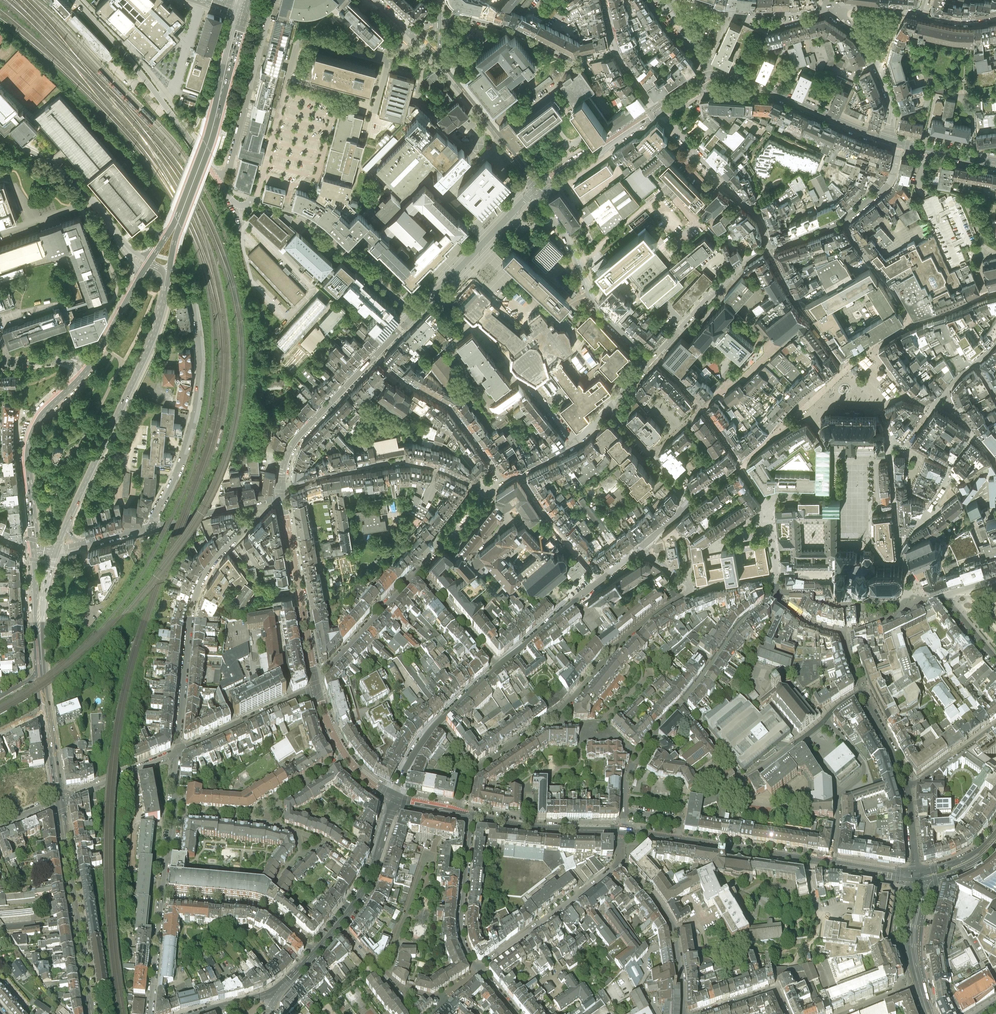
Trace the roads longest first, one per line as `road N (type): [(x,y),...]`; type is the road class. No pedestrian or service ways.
road 1 (residential): [(642,547),(696,591),(646,621),(565,706),(477,771)]
road 2 (unclassified): [(74,0),(143,78),(230,200),(243,207),(254,200)]
road 3 (primary): [(68,520),(145,359),(168,280)]
road 4 (residential): [(237,508),(246,527),(209,569),(190,618),(177,747)]
road 5 (residential): [(843,223),(769,249),(761,221),(660,113)]
road 6 (residential): [(153,528),(199,397),(192,300)]
road 7 (residential): [(281,487),(404,463),(430,466),(485,491),(505,481)]
road 8 (primary): [(60,798),(92,1013)]
road 9 (tertiary): [(622,831),(832,863)]
road 10 (primary): [(184,208),(242,9)]
road 11 (residential): [(649,362),(596,307),(539,192)]
road 12 (primary): [(78,380),(45,410),(29,440),(34,550)]
road 13 (tertiary): [(281,495),(314,676)]
road 14 (residential): [(505,481),(450,407),(376,357)]
road 15 (residential): [(621,861),(479,968)]
road 16 (unclassified): [(539,192),(415,316)]
road 17 (residential): [(683,1013),(673,929),(621,861)]
road 18 (residential): [(315,953),(264,912),(162,900)]
road 19 (unclassified): [(281,487),(297,439),(376,357)]
road 20 (unclassified): [(121,244),(62,173),(0,138)]
road 21 (residential): [(440,21),(457,16),(494,24),(574,61),(592,57)]
road 22 (tertiary): [(742,78),(887,141)]
road 23 (residential): [(479,968),(461,929),(473,816)]
road 24 (residential): [(177,747),(162,900)]
road 25 (residential): [(829,8),(856,33),(887,87),(887,141)]
road 26 (residential): [(177,747),(317,689)]
road 27 (tertiary): [(473,816),(622,831)]
road 28 (residential): [(314,676),(419,570)]
road 29 (tertiary): [(539,192),(660,113)]
road 30 (unclassified): [(656,108),(539,192)]
road 31 (residential): [(689,0),(744,15),(829,8)]
road 32 (tertiary): [(337,927),(370,874),(394,798)]
road 33 (tertiary): [(452,80),(539,192)]
road 34 (residential): [(904,777),(862,691),(826,718)]
road 35 (tertiary): [(317,689),(346,757),(394,798)]
road 36 (residential): [(497,667),(601,580)]
road 37 (residential): [(519,474),(601,580)]
road 38 (residential): [(649,362),(739,268)]
road 39 (residential): [(60,798),(177,747)]
road 40 (residential): [(419,570),(497,667)]
road 41 (residential): [(608,409),(691,500)]

